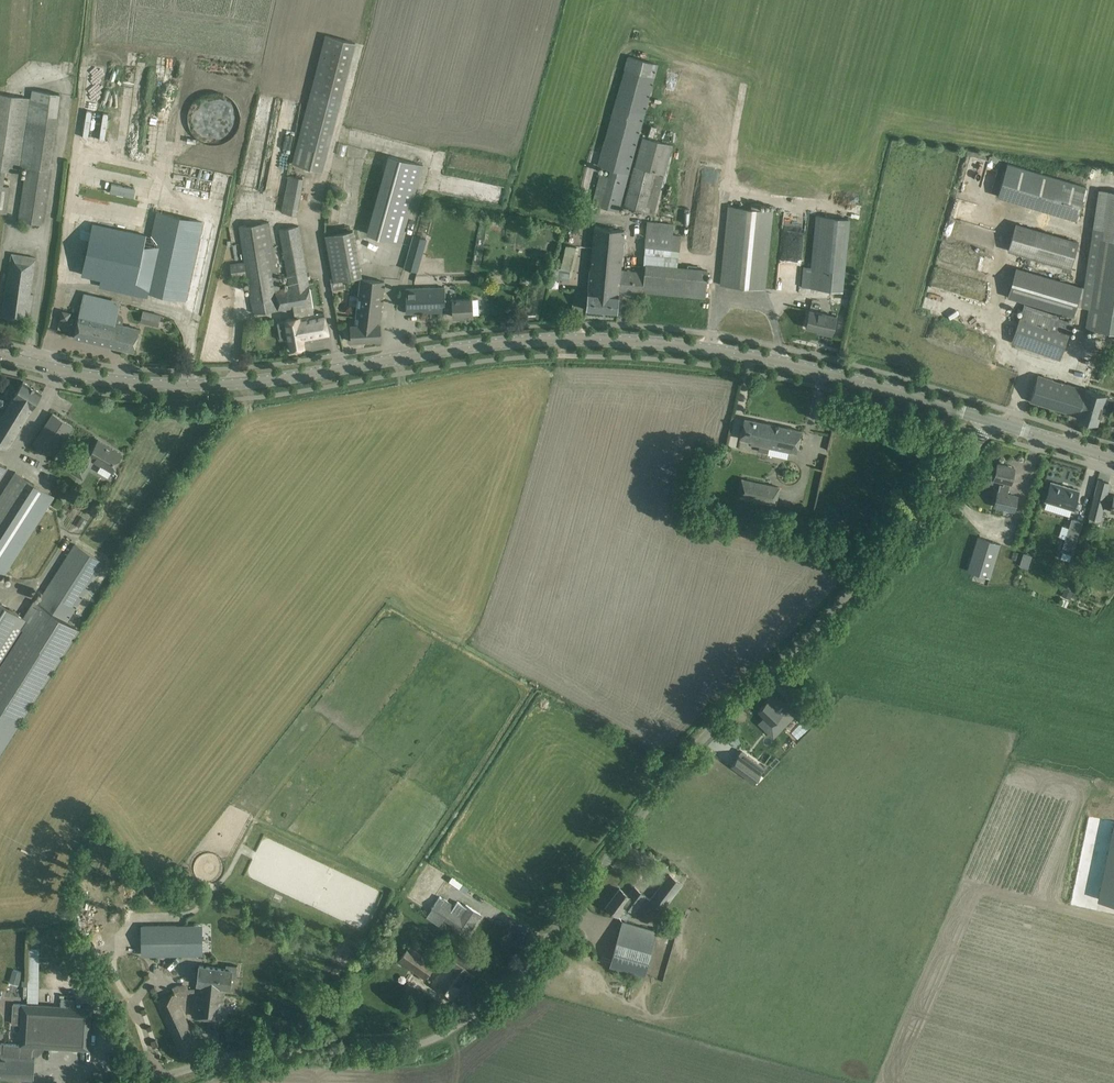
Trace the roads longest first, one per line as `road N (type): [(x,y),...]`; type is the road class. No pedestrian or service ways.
road 1 (unclassified): [(139,1082),(257,1054),(393,1051),(427,1043),(474,1017),(515,980),(687,753),(858,587),(990,421)]
road 2 (tertiary): [(990,421),(771,361),(647,344),(516,342),(206,386),(107,380),(0,355)]
road 3 (tertiary): [(1113,459),(990,421)]

